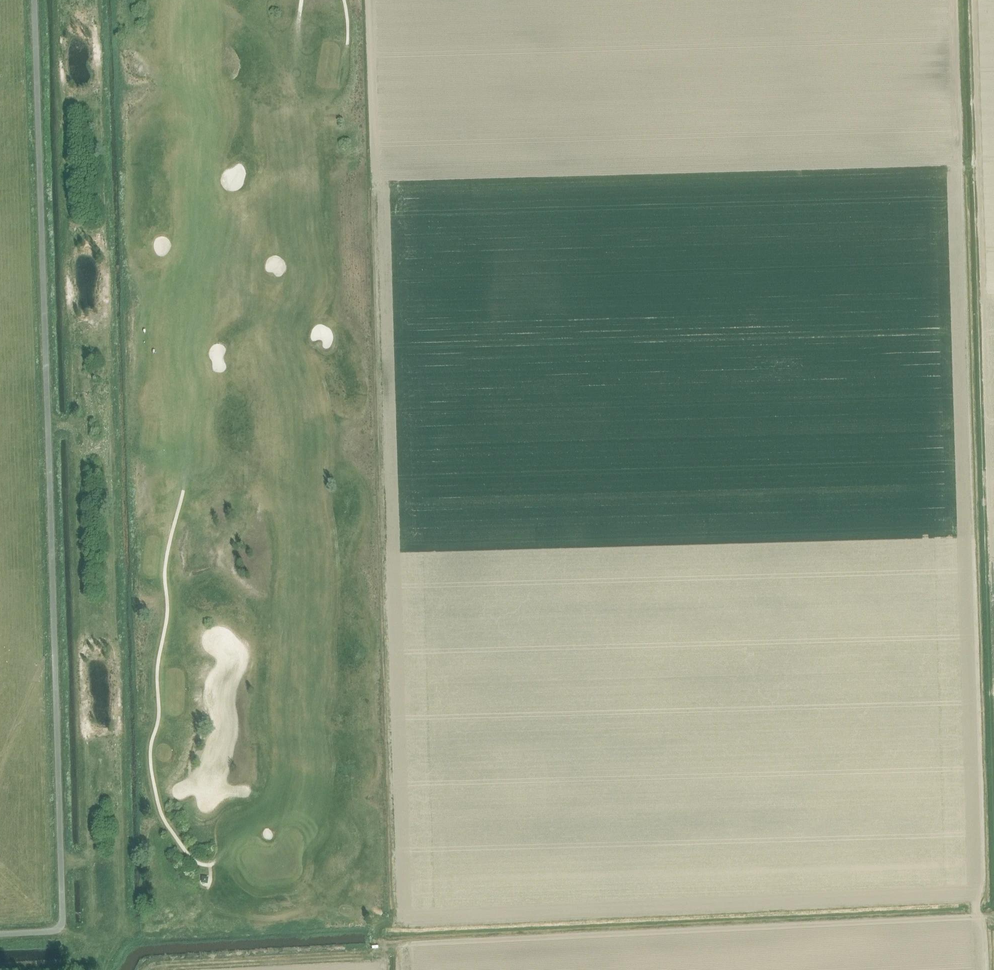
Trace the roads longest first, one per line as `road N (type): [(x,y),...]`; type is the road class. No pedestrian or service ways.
road 1 (track): [(0,762),(42,661),(55,658)]

